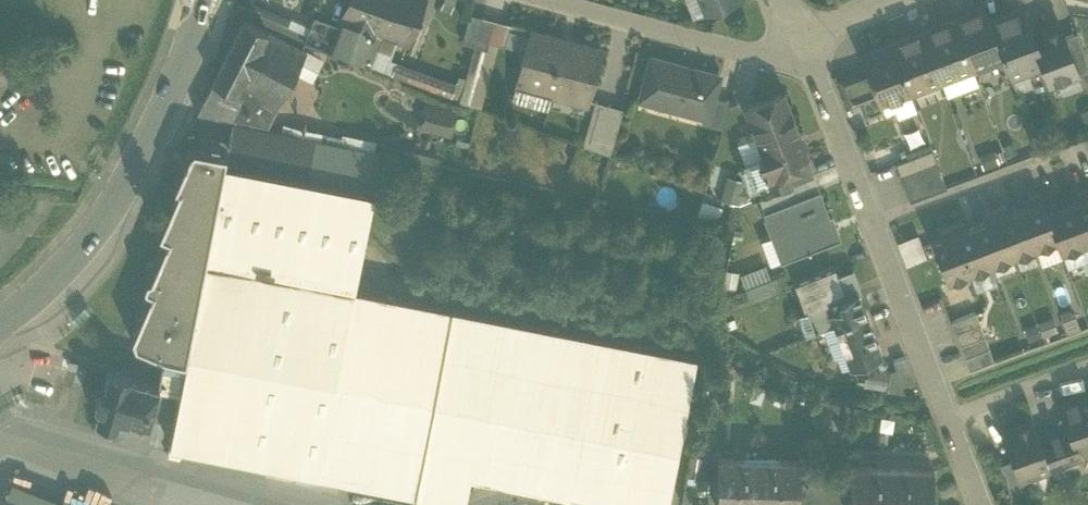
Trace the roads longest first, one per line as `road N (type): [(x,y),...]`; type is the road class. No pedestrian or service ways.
road 1 (secondary): [(202,0),(167,104),(125,186),(61,269),(0,322)]
road 2 (residential): [(560,0),(759,54),(798,39)]
road 3 (residential): [(874,227),(1075,147)]
road 4 (residential): [(798,39),(874,227)]
road 5 (residential): [(874,227),(949,415)]
road 6 (residential): [(949,415),(1087,367)]

